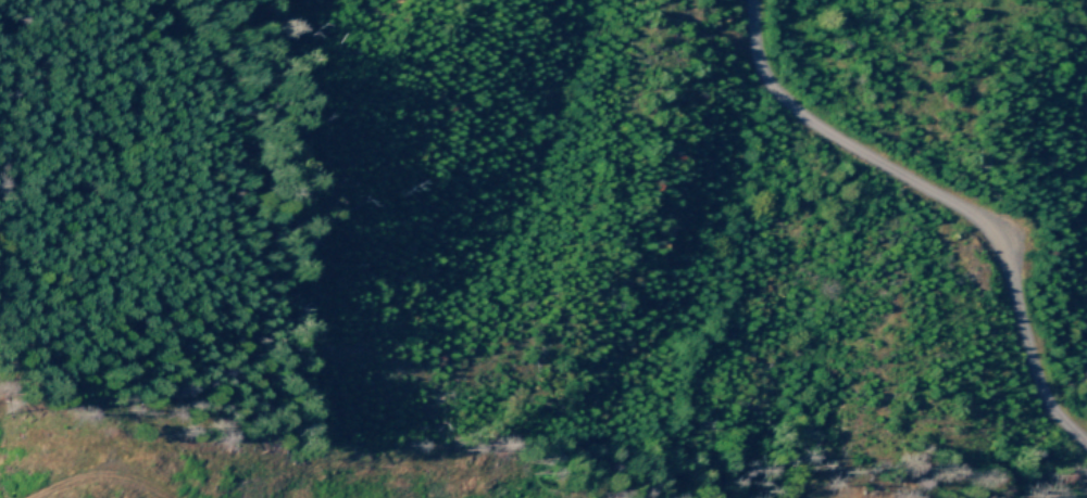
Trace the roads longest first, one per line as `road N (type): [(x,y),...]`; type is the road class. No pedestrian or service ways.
road 1 (track): [(1086,451),(1034,385),(998,251),(983,230),(780,103),(752,53),(748,0)]
road 2 (track): [(25,497),(105,475),(170,497)]

